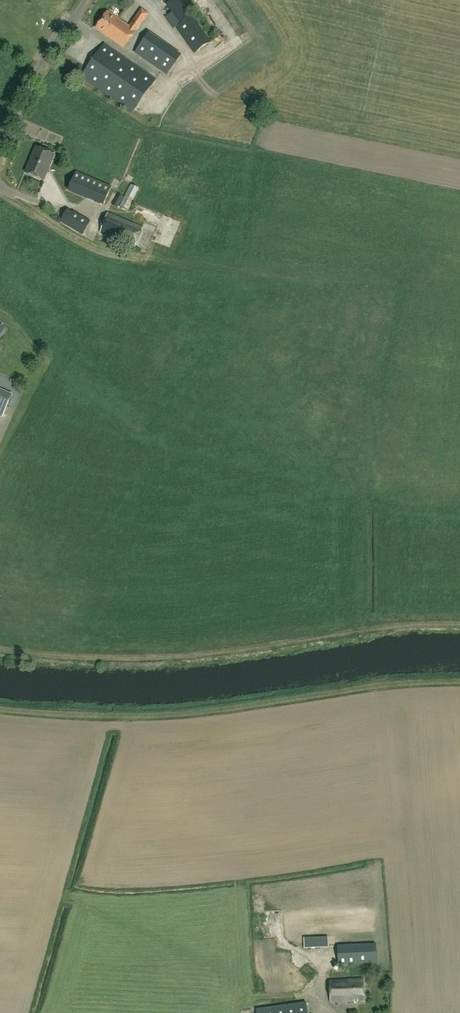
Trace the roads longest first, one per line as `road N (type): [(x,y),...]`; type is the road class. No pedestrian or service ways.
road 1 (track): [(0,709),(199,713),(459,682)]
road 2 (unclassified): [(0,160),(21,98),(84,0)]

